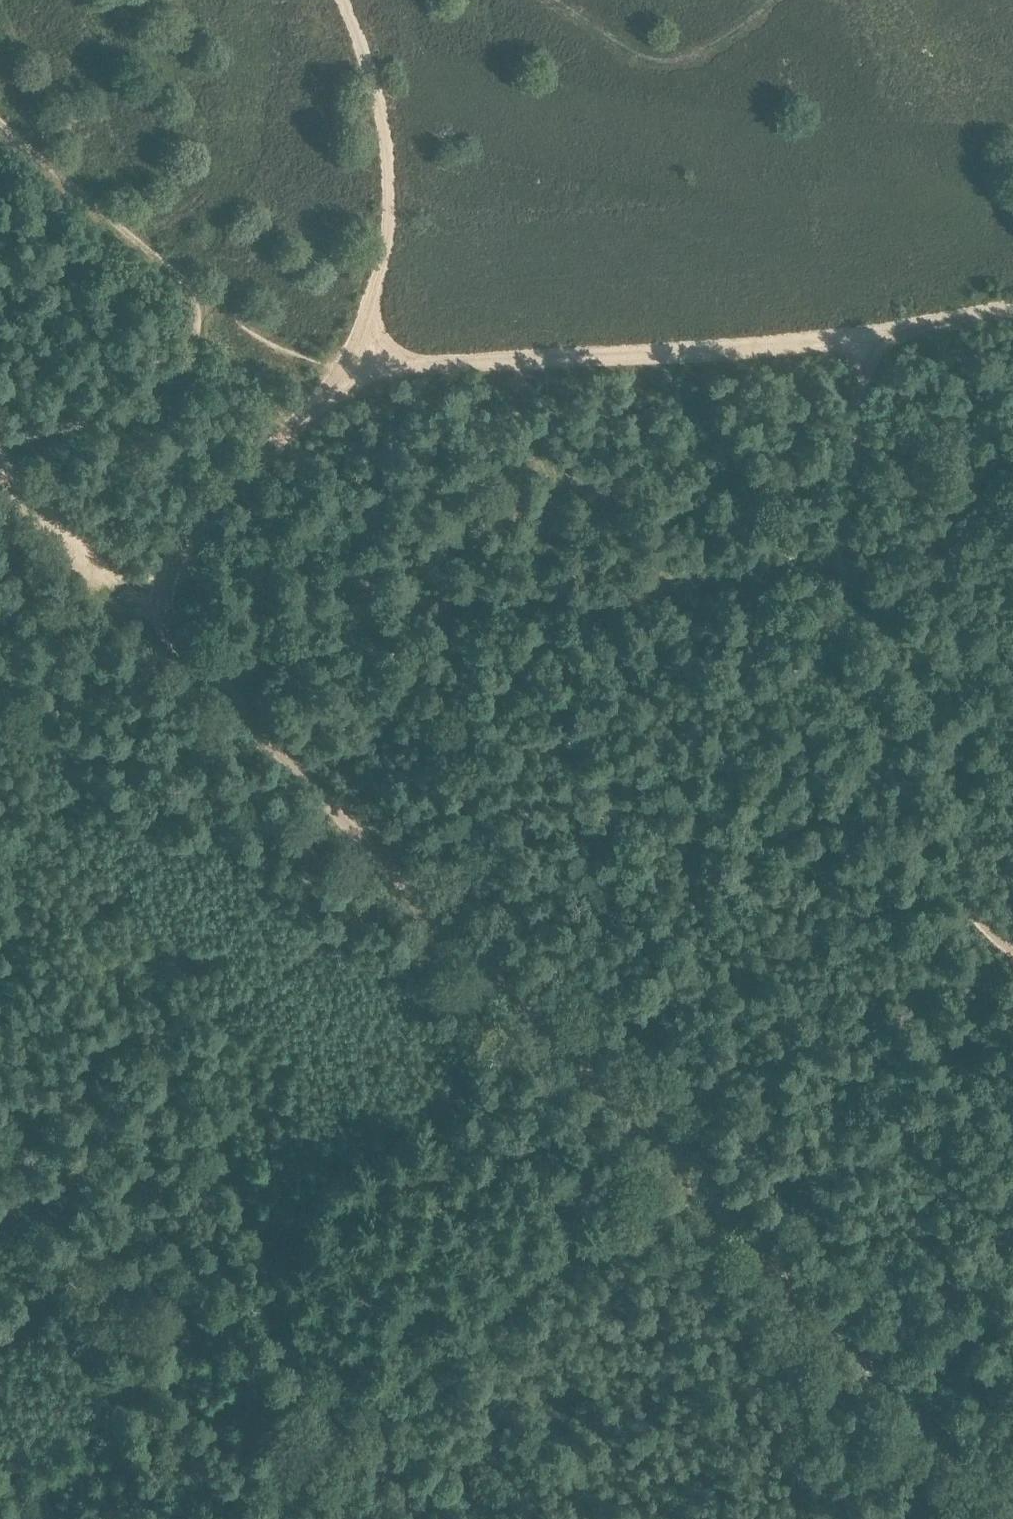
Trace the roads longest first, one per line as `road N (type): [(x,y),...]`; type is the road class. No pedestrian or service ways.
road 1 (track): [(133,596),(732,1202),(1012,1506)]
road 2 (track): [(225,687),(330,645),(419,624),(837,564),(1012,514)]
road 3 (track): [(1012,307),(730,348),(504,357),(325,383)]
road 4 (track): [(1012,954),(941,884),(916,830),(908,774),(914,646),(873,599),(842,578),(837,564)]
road 5 (track): [(325,383),(213,317),(0,134)]
road 6 (track): [(325,383),(355,341),(387,218),(382,141),(359,43),(339,0)]
road 7 (track): [(133,596),(268,457),(325,383)]
road 8 (track): [(0,461),(133,596)]
road 9 (track): [(0,673),(133,596)]

